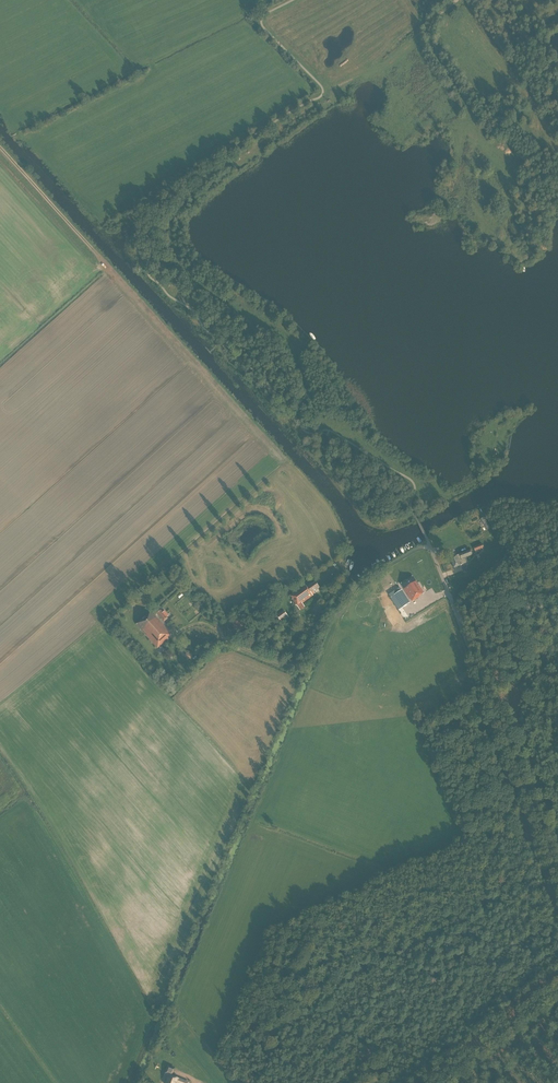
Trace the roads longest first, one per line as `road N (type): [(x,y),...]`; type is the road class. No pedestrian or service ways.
road 1 (unclassified): [(557,880),(430,546)]
road 2 (track): [(0,147),(109,268)]
road 3 (unclassified): [(557,985),(436,1082)]
road 4 (unclassified): [(430,546),(361,582),(339,615),(325,614)]

